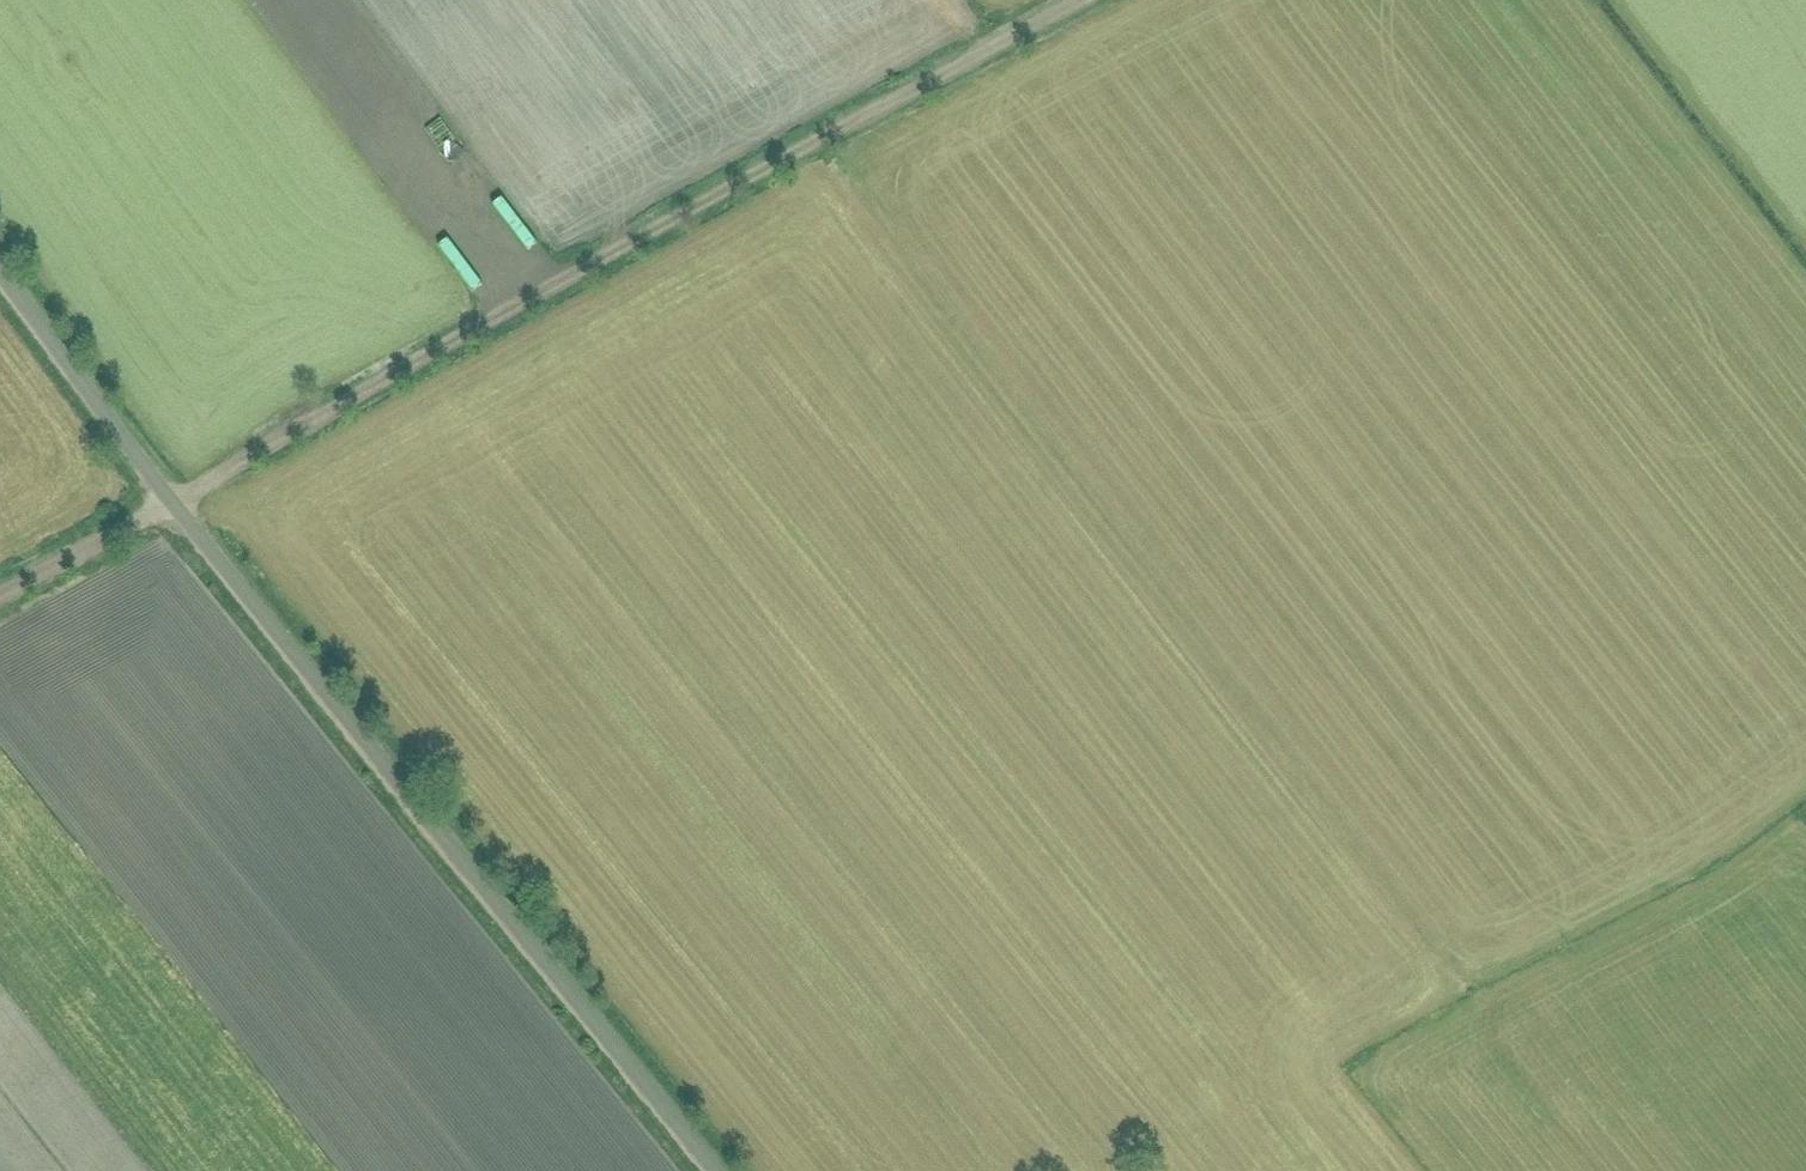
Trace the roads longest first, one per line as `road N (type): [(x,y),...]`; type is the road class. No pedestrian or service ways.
road 1 (track): [(0,595),(1098,0)]
road 2 (unclassified): [(715,1170),(171,502),(0,270)]

